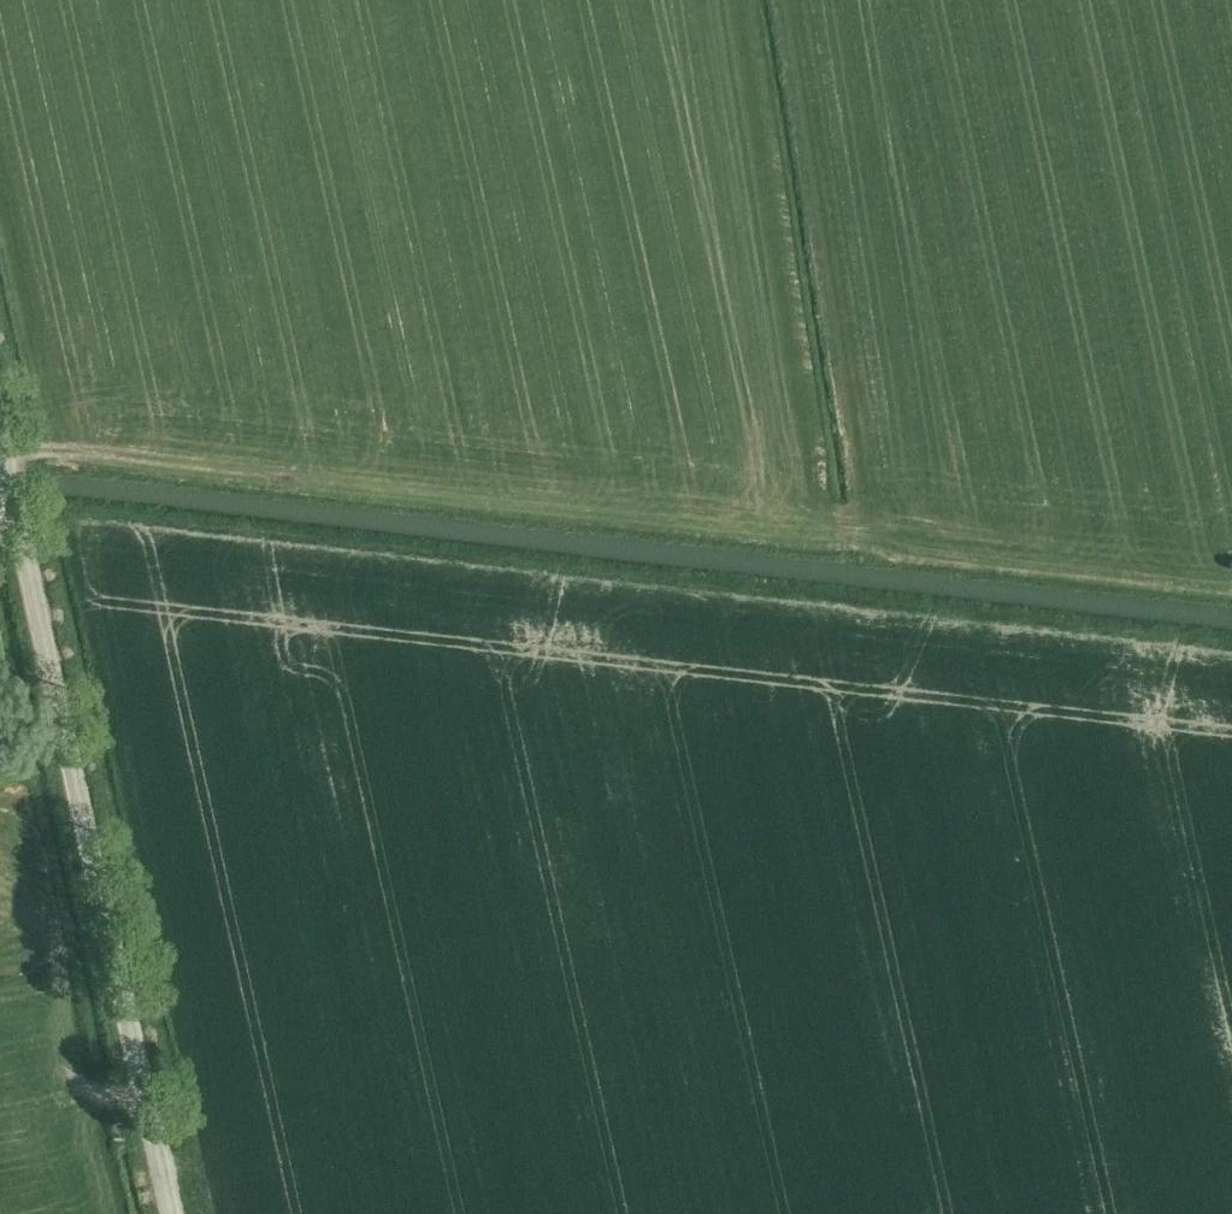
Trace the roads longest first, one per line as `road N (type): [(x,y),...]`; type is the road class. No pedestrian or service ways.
road 1 (unclassified): [(197,1213),(0,343)]

